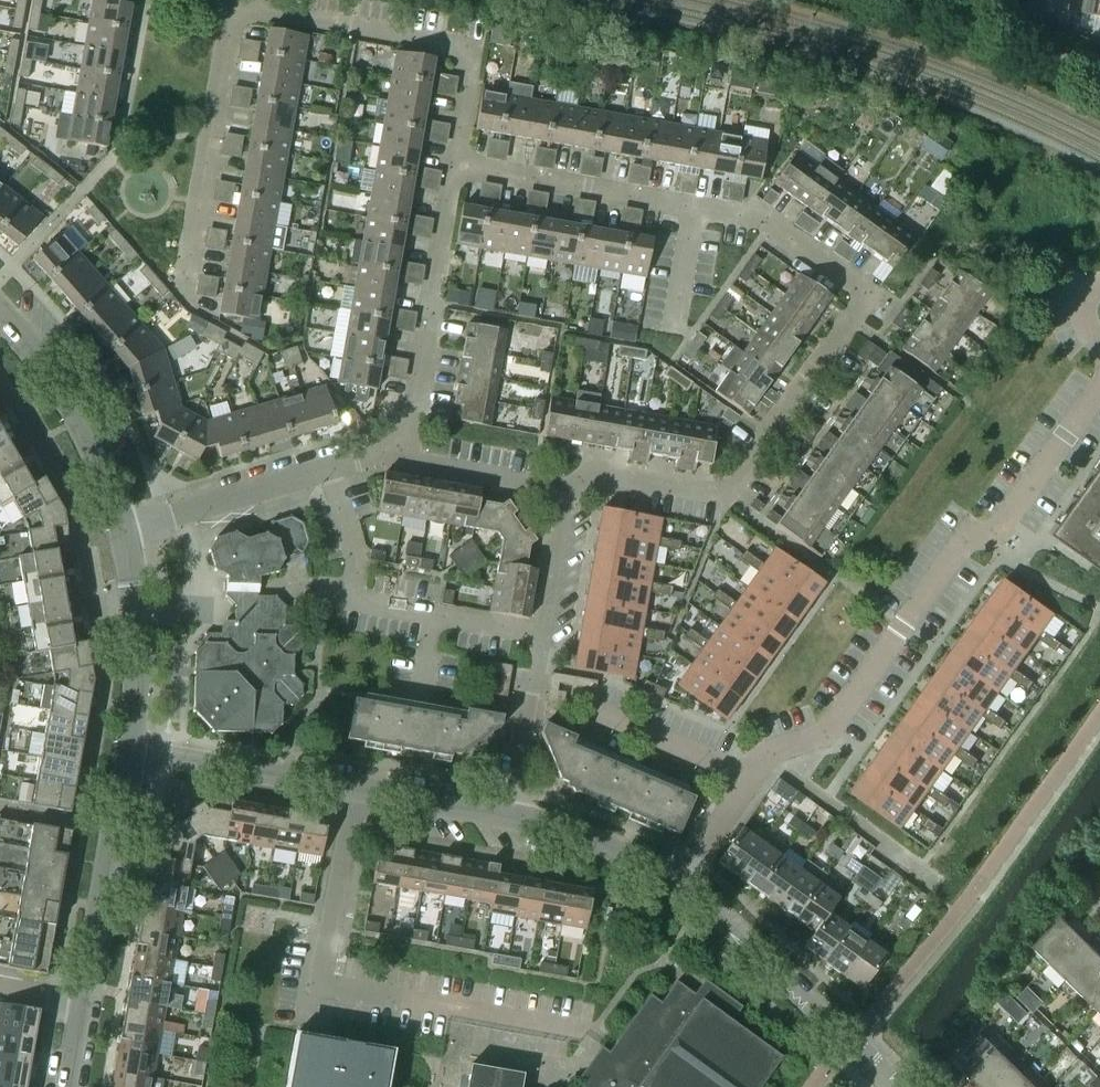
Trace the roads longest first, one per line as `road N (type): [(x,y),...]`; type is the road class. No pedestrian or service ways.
road 1 (residential): [(553,487),(603,474),(724,494),(869,294),(740,216),(454,165)]
road 2 (residential): [(663,878),(768,753),(824,734),(967,538),(990,537),(1007,519),(1099,380)]
road 3 (residential): [(454,165),(473,48),(233,6)]
road 4 (residential): [(896,1086),(663,878)]
road 5 (residential): [(399,459),(454,165)]
road 6 (residential): [(180,296),(233,6)]
road 7 (tertiary): [(129,530),(99,456),(0,312)]
road 8 (tertiary): [(85,994),(123,827),(130,748)]
road 9 (residential): [(355,791),(130,748)]
road 10 (residential): [(434,618),(358,606),(360,538),(332,469)]
road 11 (tertiary): [(130,748),(138,681),(129,530)]
road 12 (residential): [(129,530),(332,469)]
road 13 (residential): [(322,981),(355,791)]
road 14 (residential): [(503,818),(536,667),(533,633)]
road 15 (residential): [(663,878),(555,828),(503,818)]
road 16 (residential): [(553,487),(399,459)]
road 17 (residential): [(503,818),(355,791)]
road 18 (residential): [(533,633),(553,487)]

